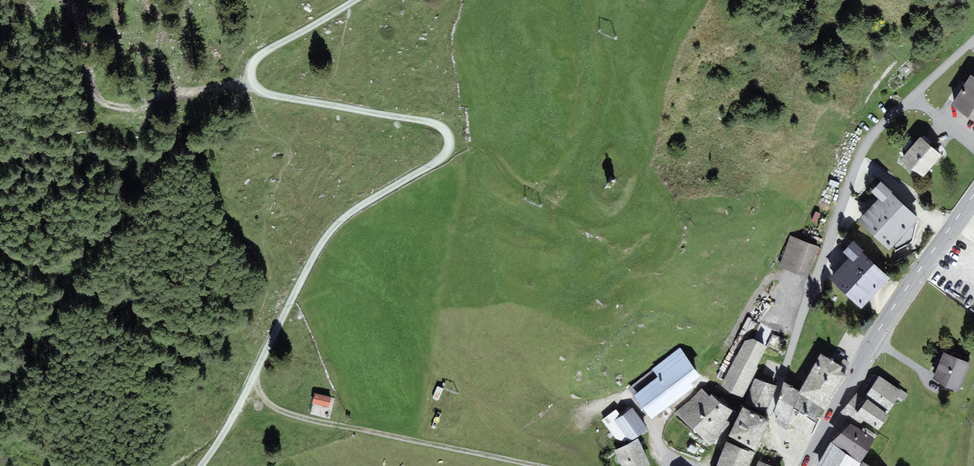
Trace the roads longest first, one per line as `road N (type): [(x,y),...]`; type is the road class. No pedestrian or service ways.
road 1 (track): [(256,372),(318,248),(343,219),(445,159),(451,140),(441,127),(250,88)]
road 2 (residential): [(973,146),(914,103),(873,134),(861,154),(771,411),(814,448)]
road 3 (primary): [(814,448),(886,318),(973,194)]
road 4 (track): [(531,465),(280,410),(252,382)]

